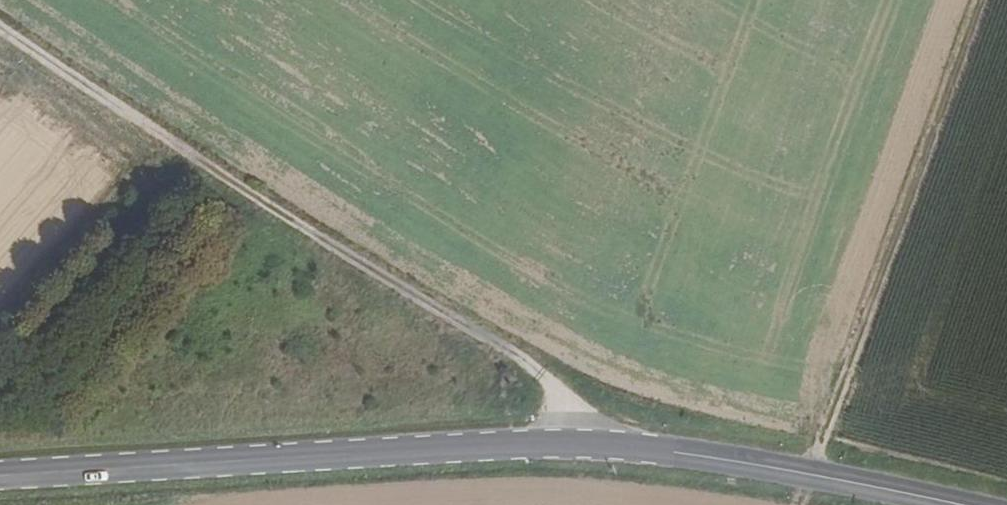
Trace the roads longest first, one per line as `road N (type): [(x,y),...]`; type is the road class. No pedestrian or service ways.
road 1 (tertiary): [(0,476),(587,445),(957,504)]
road 2 (track): [(0,32),(144,132),(496,340),(552,381),(587,445)]
road 3 (track): [(808,475),(978,0)]

